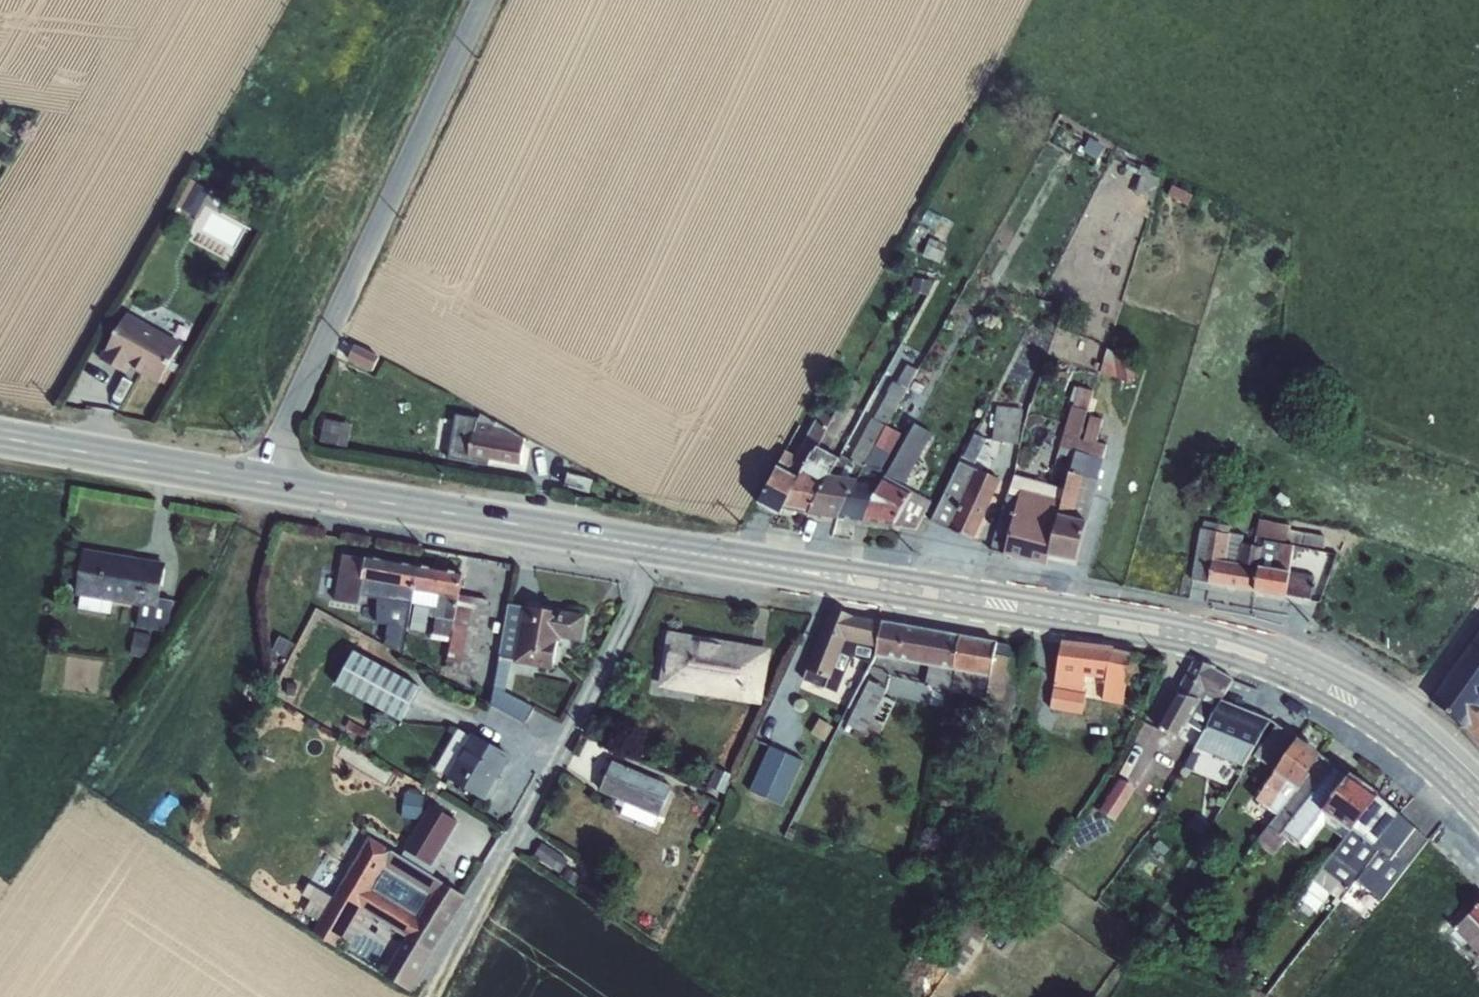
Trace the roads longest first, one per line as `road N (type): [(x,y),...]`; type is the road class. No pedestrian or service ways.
road 1 (secondary): [(792,570),(1189,634),(1275,663),(1389,727),(1478,805)]
road 2 (unclassified): [(488,0),(258,481)]
road 3 (unclassified): [(653,549),(641,601),(450,971)]
road 4 (secondary): [(653,549),(258,481)]
road 5 (secondary): [(258,481),(0,436)]
road 6 (secondary): [(792,570),(653,549)]

